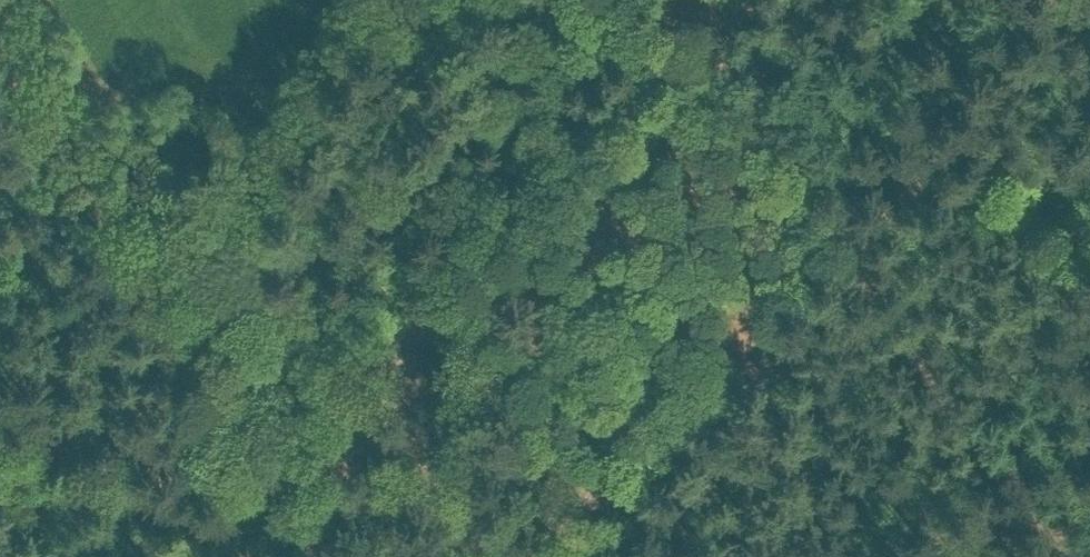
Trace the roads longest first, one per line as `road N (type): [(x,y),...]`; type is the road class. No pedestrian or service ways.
road 1 (track): [(0,44),(269,474)]

